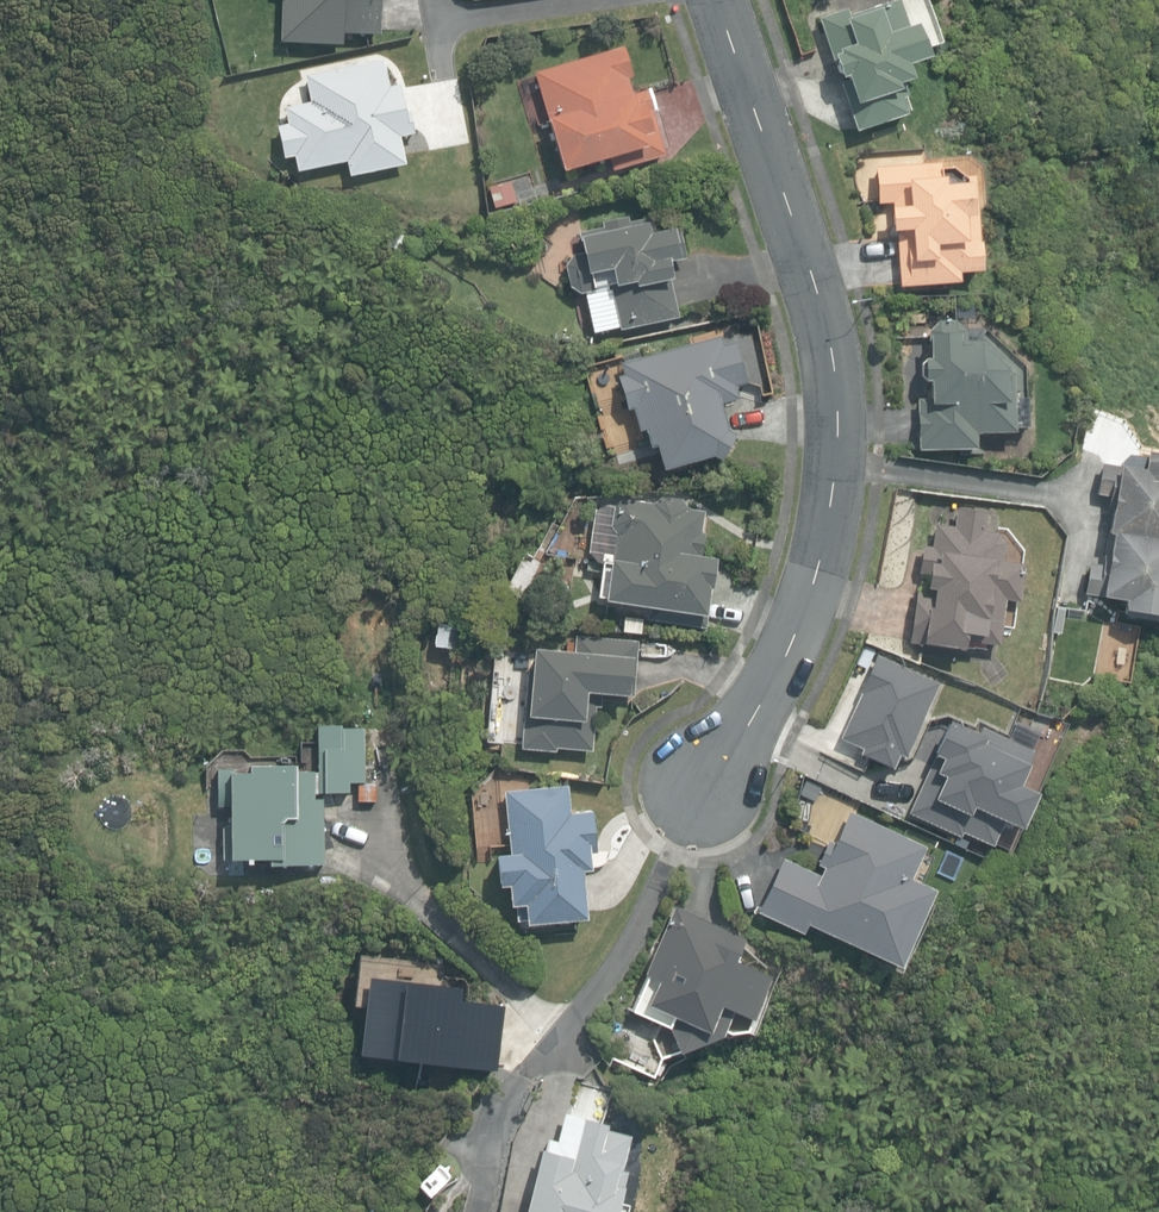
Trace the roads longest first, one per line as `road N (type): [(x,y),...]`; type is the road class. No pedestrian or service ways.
road 1 (residential): [(689,793),(752,716),(798,624),(837,462),(823,328),(806,256),(726,0)]

